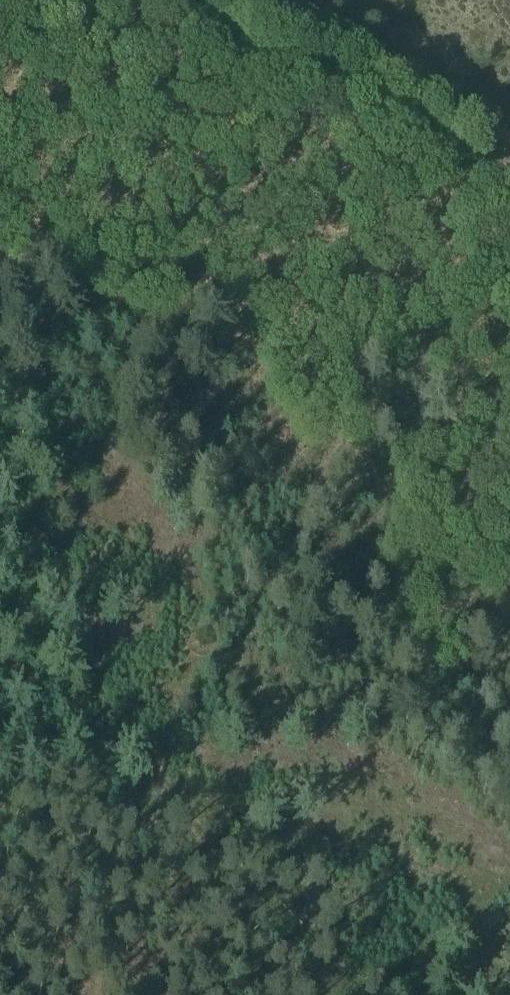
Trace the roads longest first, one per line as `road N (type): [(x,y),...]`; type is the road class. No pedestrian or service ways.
road 1 (track): [(231,0),(509,141)]

